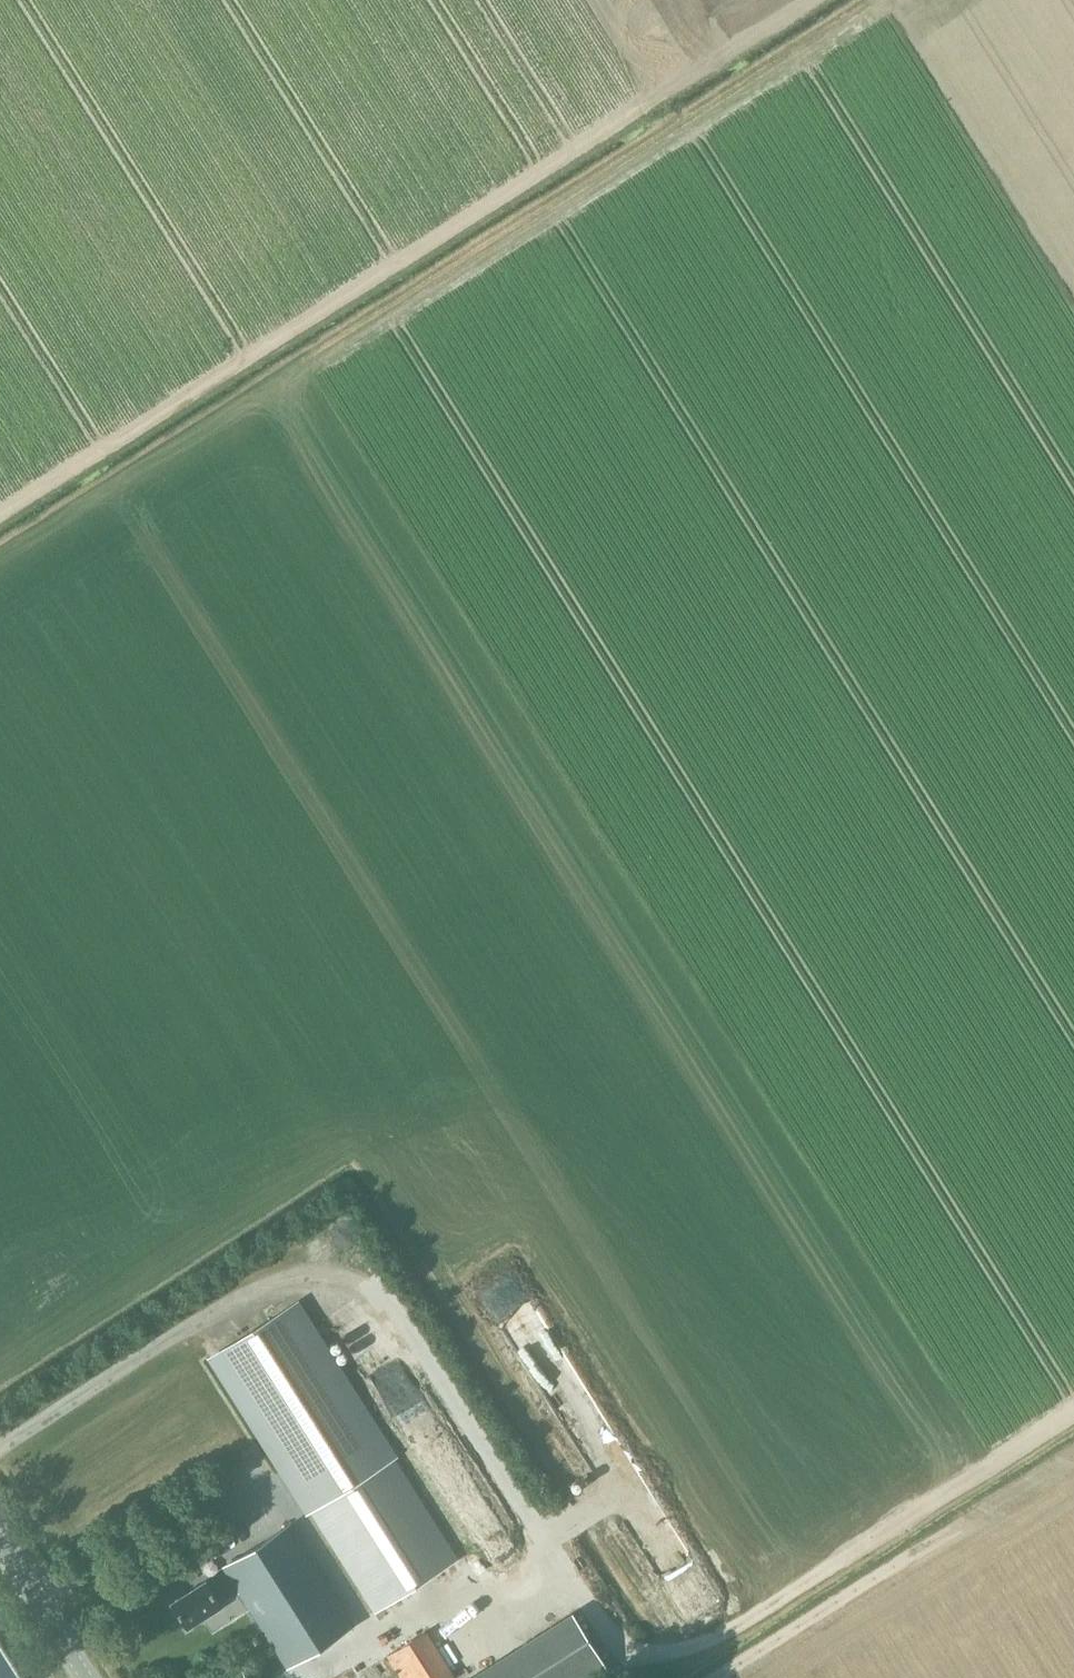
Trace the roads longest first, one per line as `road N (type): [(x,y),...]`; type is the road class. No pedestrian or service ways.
road 1 (unclassified): [(85,1677),(0,1543)]

